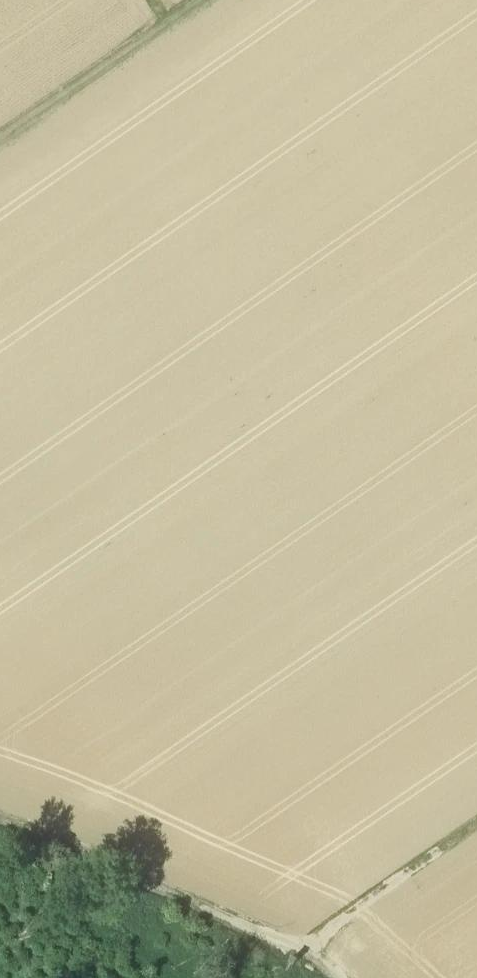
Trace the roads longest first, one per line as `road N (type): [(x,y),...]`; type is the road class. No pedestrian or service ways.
road 1 (track): [(313,977),(0,825)]
road 2 (track): [(284,959),(476,823)]
road 3 (track): [(0,140),(173,20)]

